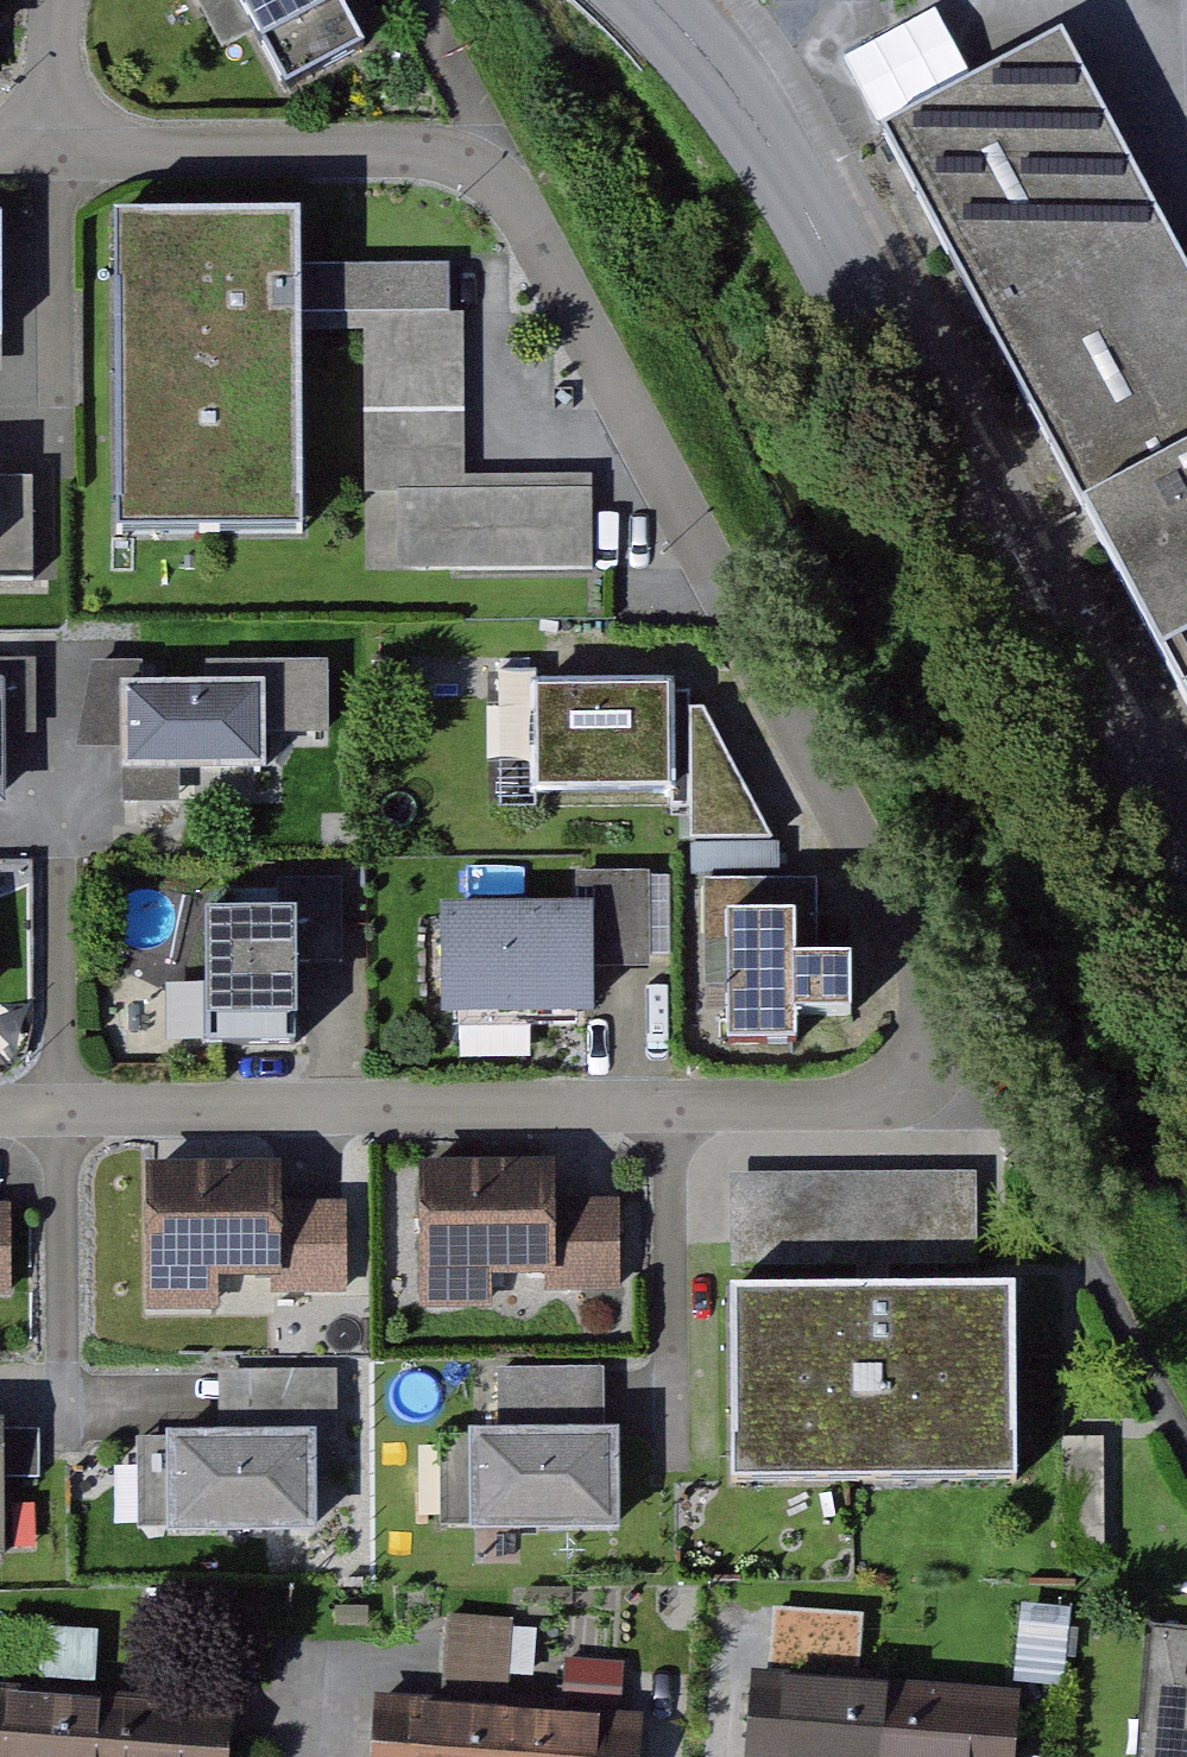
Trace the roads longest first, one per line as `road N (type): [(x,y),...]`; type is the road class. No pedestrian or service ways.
road 1 (residential): [(504,175),(1008,1103)]
road 2 (residential): [(0,1121),(1008,1103)]
road 3 (residential): [(714,54),(797,185),(1186,923)]
road 4 (residential): [(504,175),(440,147),(0,144)]
road 5 (residential): [(1008,1103),(1186,1436)]
road 6 (residential): [(429,0),(504,175)]

